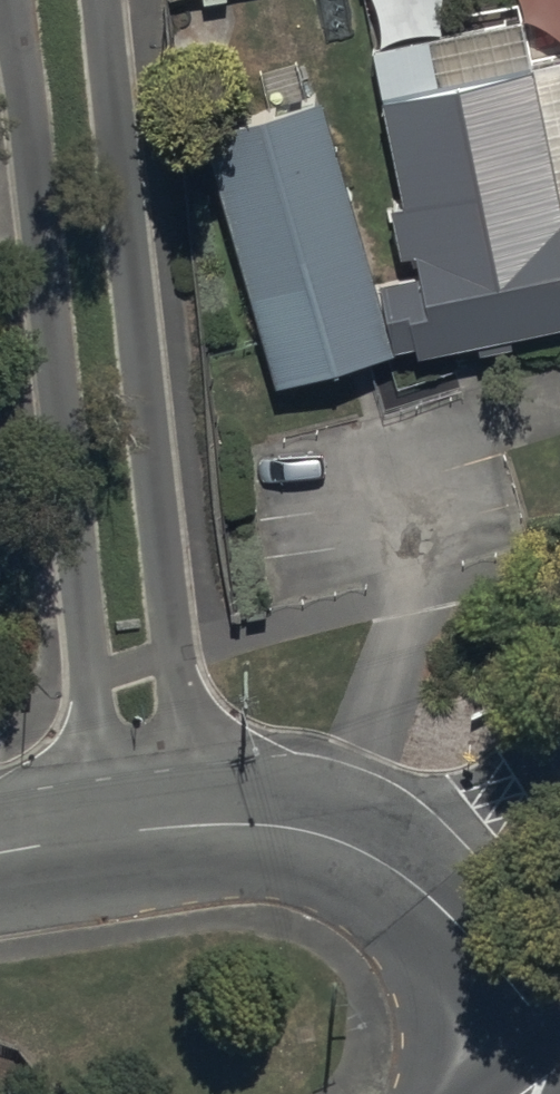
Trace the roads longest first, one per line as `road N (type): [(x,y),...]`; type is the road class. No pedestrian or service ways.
road 1 (residential): [(106,833),(9,0)]
road 2 (residential): [(99,0),(195,826)]
road 3 (tertiary): [(559,1028),(383,863),(343,842),(270,827),(195,826)]

